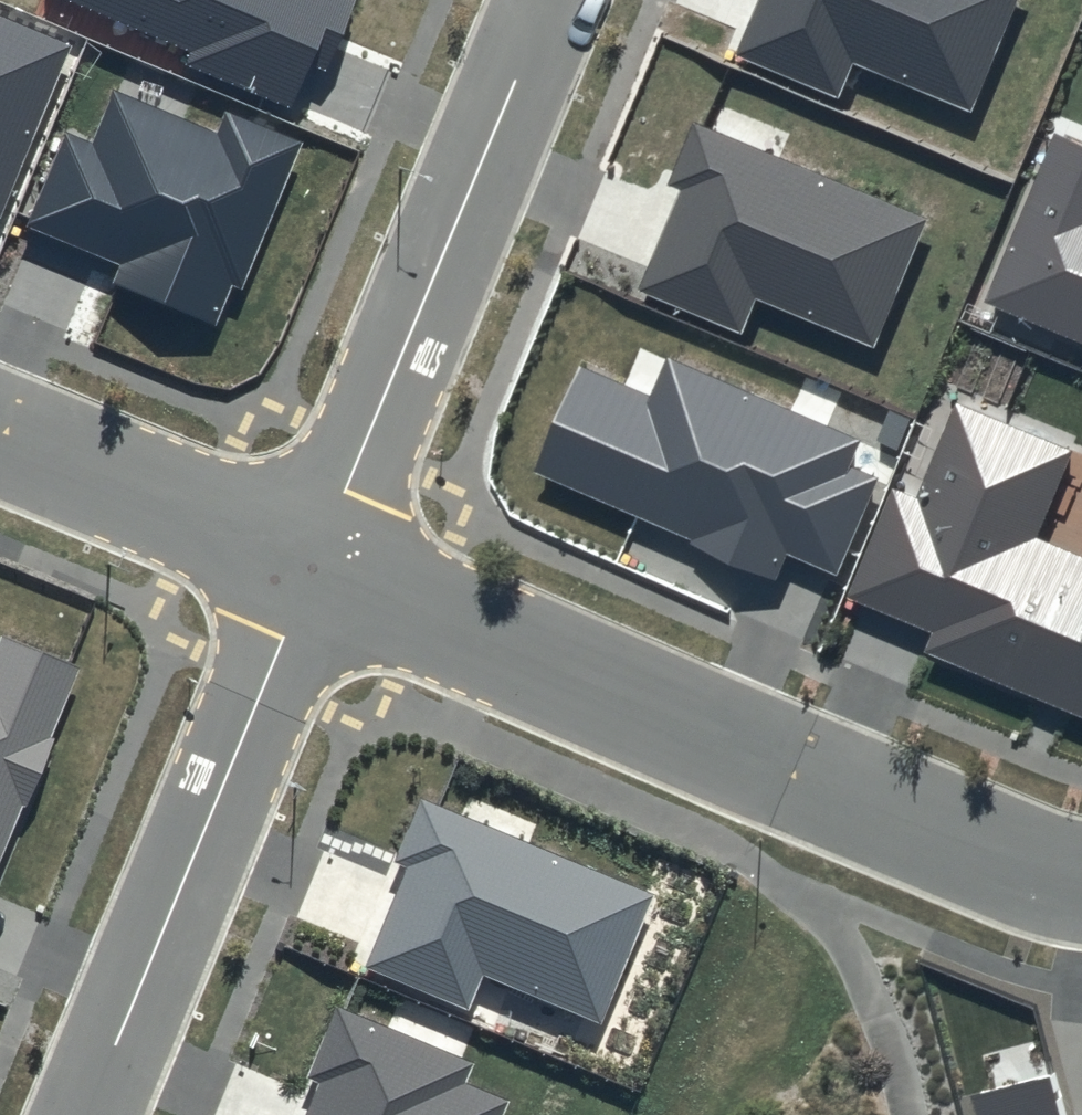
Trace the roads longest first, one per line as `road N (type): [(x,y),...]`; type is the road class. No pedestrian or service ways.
road 1 (residential): [(314,565),(550,0)]
road 2 (residential): [(757,751),(314,565)]
road 3 (residential): [(231,762),(86,1114)]
road 4 (residential): [(757,751),(1043,879),(1081,884)]
road 5 (residential): [(314,565),(0,436)]
road 6 (residential): [(231,762),(314,565)]

